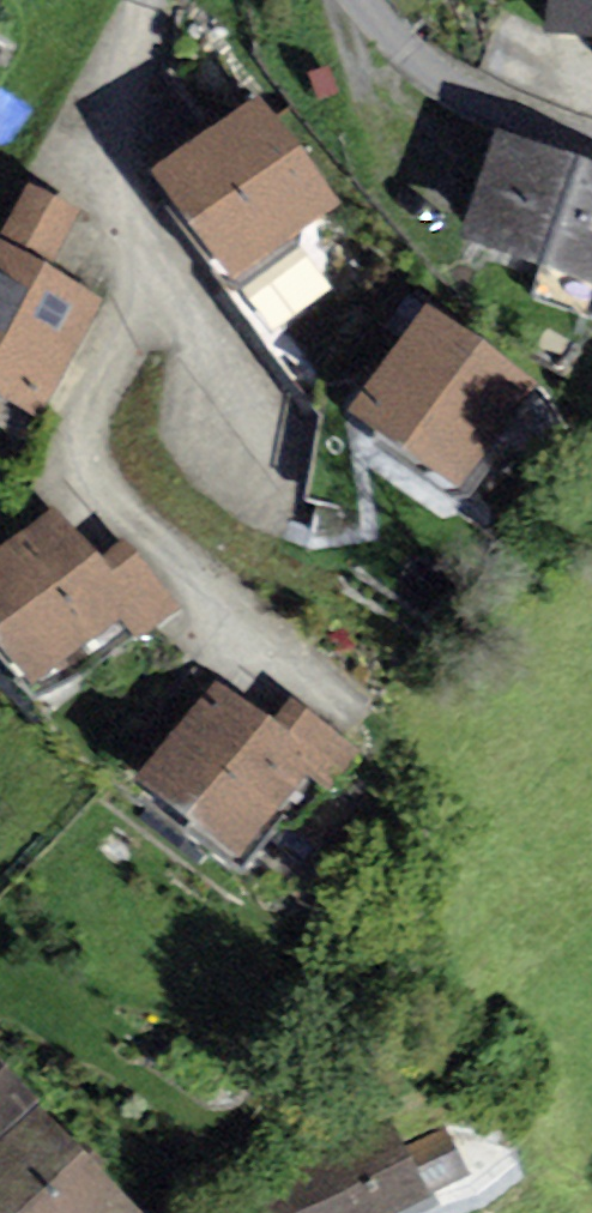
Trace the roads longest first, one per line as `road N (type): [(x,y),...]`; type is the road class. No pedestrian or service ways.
road 1 (residential): [(141,0),(107,148),(111,190),(142,236),(154,277),(94,411),(91,459),(119,506),(355,699)]
road 2 (residential): [(365,0),(402,49),(447,83),(591,141)]

